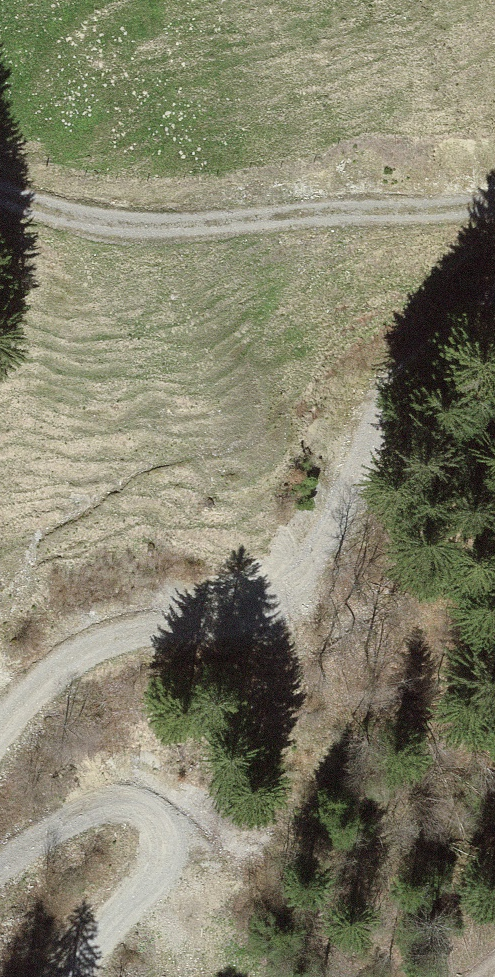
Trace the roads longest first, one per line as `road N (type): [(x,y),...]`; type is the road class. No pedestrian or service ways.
road 1 (track): [(494,275),(462,295),(386,396),(273,610),(123,622),(49,672),(0,722)]
road 2 (track): [(0,170),(159,234),(494,188)]
road 3 (track): [(0,846),(59,814),(144,786),(181,839),(162,874),(111,920),(76,976)]

